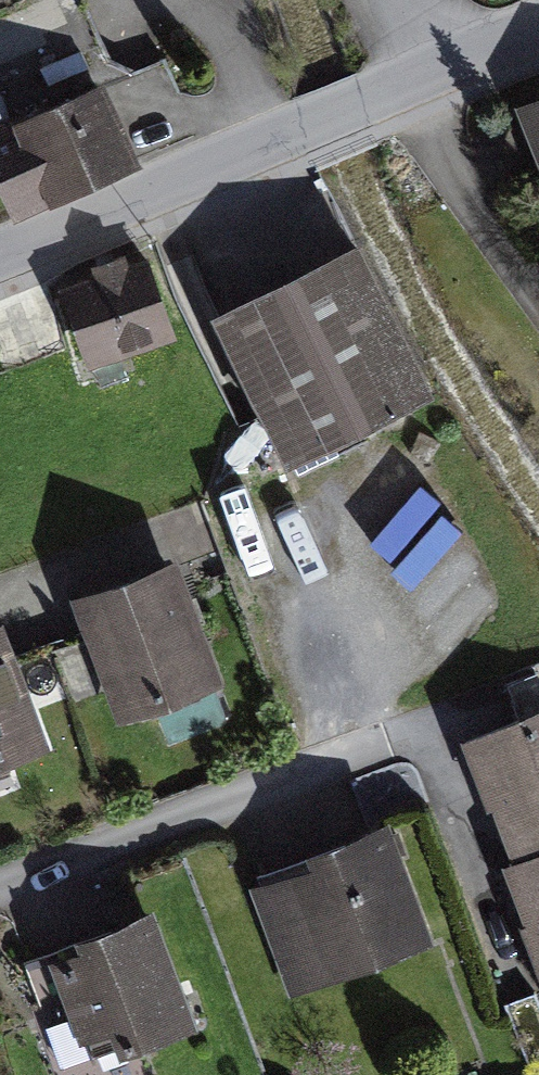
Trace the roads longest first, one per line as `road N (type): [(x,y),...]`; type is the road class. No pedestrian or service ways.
road 1 (residential): [(0,260),(538,27)]
road 2 (residential): [(0,892),(402,752)]

